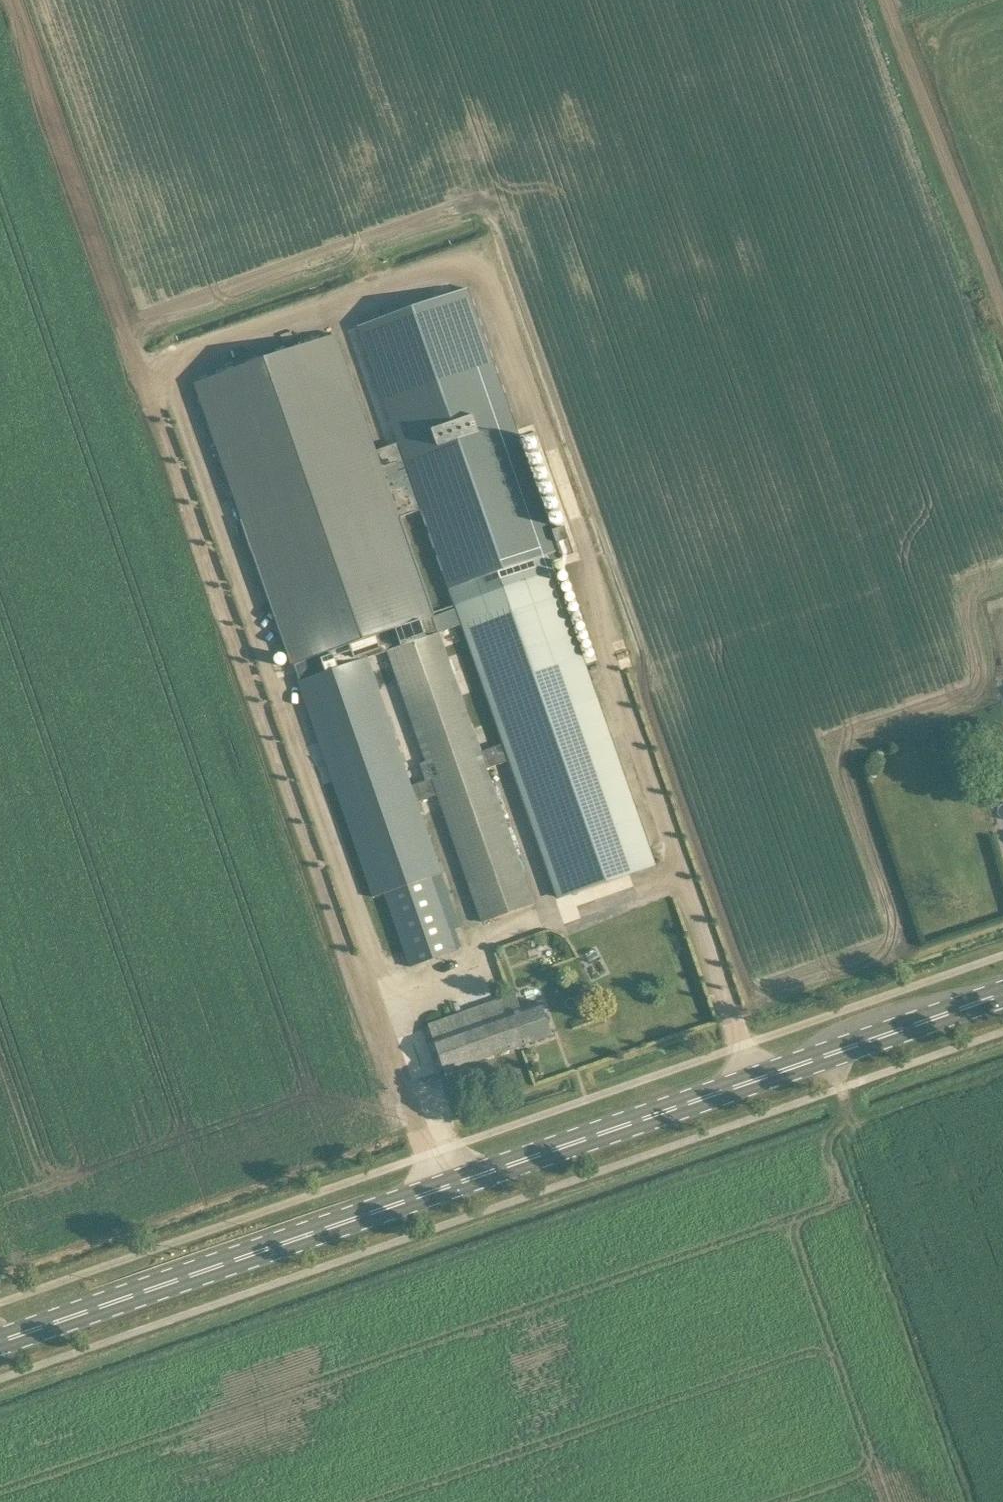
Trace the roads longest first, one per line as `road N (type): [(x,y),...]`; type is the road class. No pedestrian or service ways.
road 1 (primary): [(0,1346),(1002,993)]
road 2 (track): [(366,986),(15,0)]
road 3 (track): [(897,0),(1002,307)]

